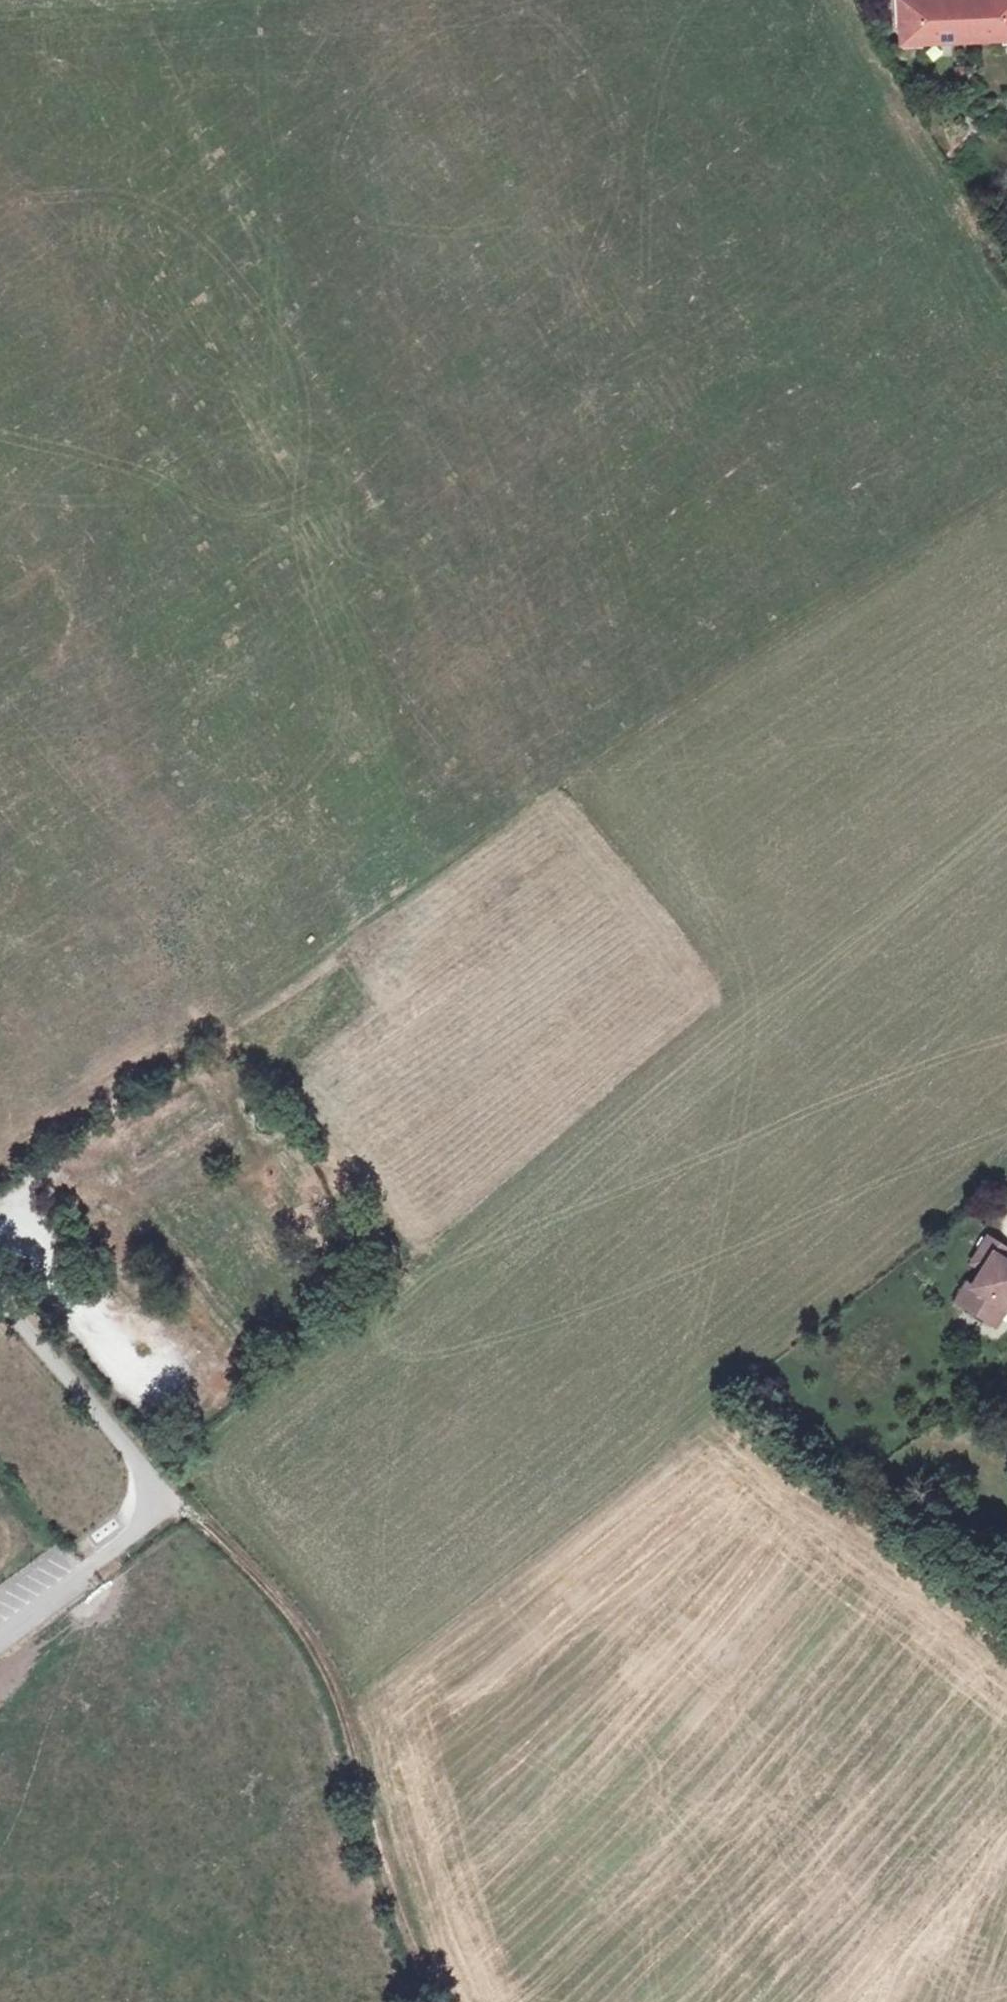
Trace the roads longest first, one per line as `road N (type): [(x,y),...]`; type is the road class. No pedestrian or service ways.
road 1 (track): [(152,1505),(196,1516),(289,1606),(338,1680),(396,1899),(438,2001)]
road 2 (residential): [(0,1641),(133,1538),(152,1505),(134,1460),(0,1302)]

